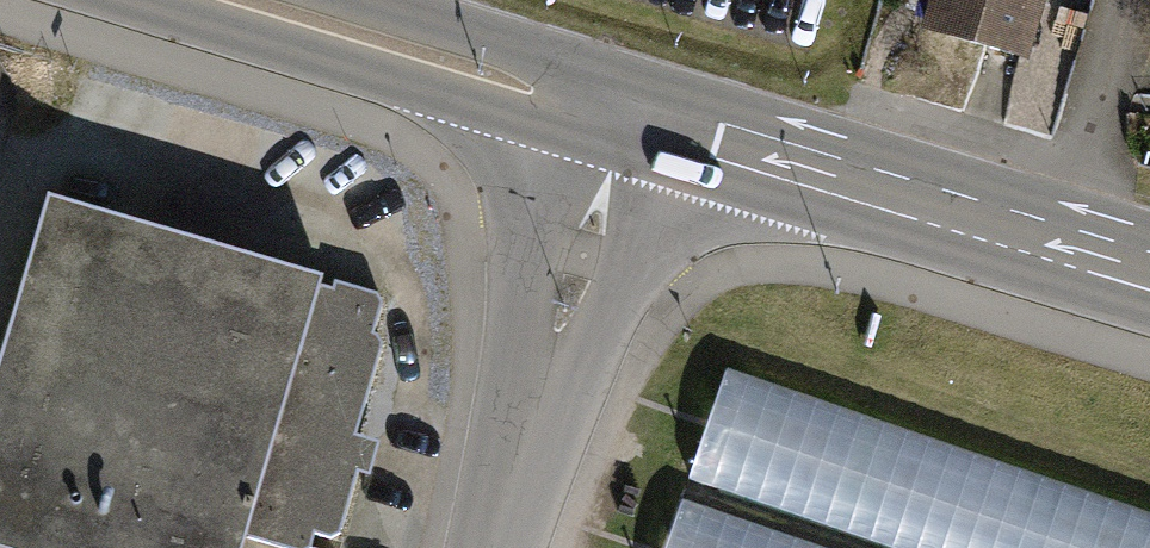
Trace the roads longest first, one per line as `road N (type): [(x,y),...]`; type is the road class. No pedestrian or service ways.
road 1 (secondary): [(1149,272),(617,119)]
road 2 (residential): [(617,119),(478,547)]
road 3 (secondary): [(617,119),(230,0)]

